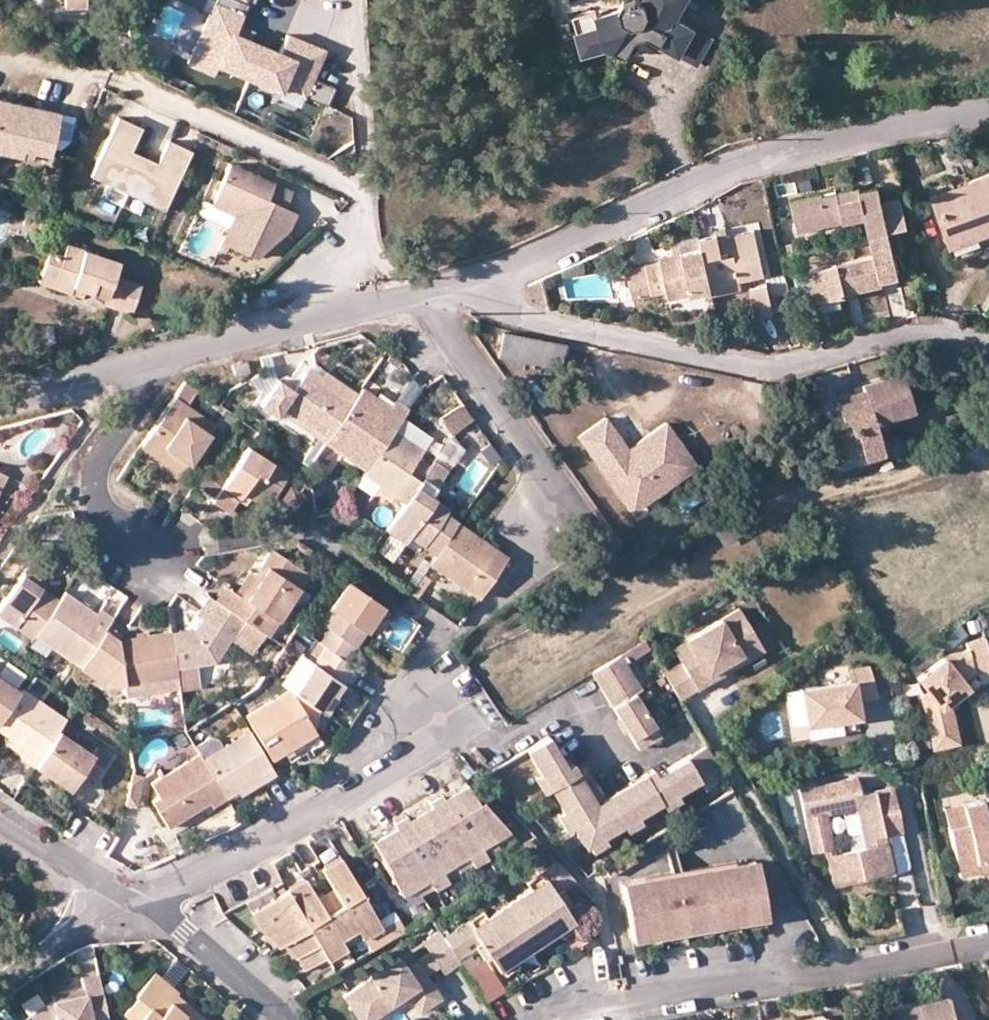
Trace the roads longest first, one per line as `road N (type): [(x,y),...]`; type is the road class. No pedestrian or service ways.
road 1 (residential): [(988,109),(741,159),(482,280)]
road 2 (residential): [(482,280),(515,314),(784,373),(918,338),(988,345)]
road 3 (residential): [(988,947),(559,1019)]
road 4 (residential): [(440,719),(231,856),(134,905)]
road 5 (residential): [(533,539),(551,496),(428,294)]
road 6 (residential): [(428,294),(167,356)]
road 7 (residential): [(167,356),(98,460),(106,520),(145,562)]
road 8 (residential): [(134,905),(183,934),(284,1019)]
road 9 (residential): [(167,356),(0,399)]
road 10 (residential): [(134,905),(0,825)]
road 11 (residential): [(0,983),(134,905)]

